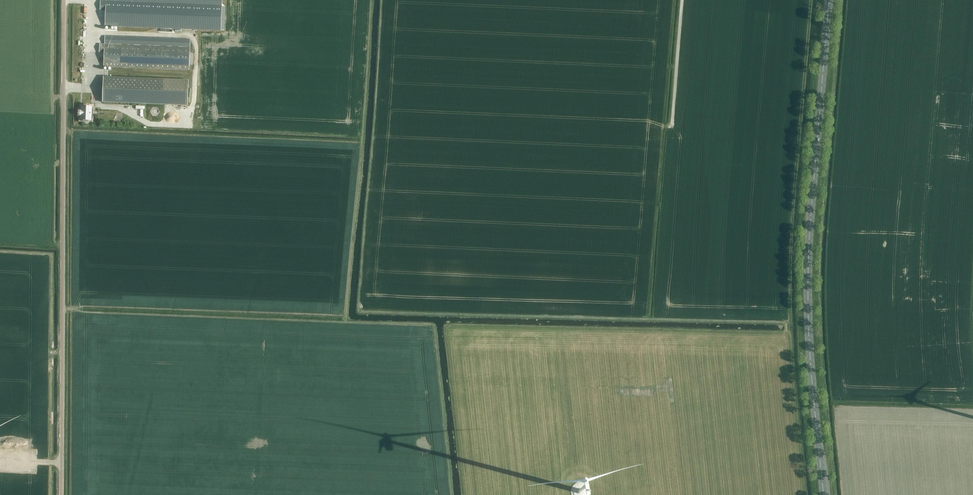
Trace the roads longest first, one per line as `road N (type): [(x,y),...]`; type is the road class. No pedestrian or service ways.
road 1 (primary): [(824,494),(808,295),(829,0)]
road 2 (unclassified): [(62,494),(66,0)]

